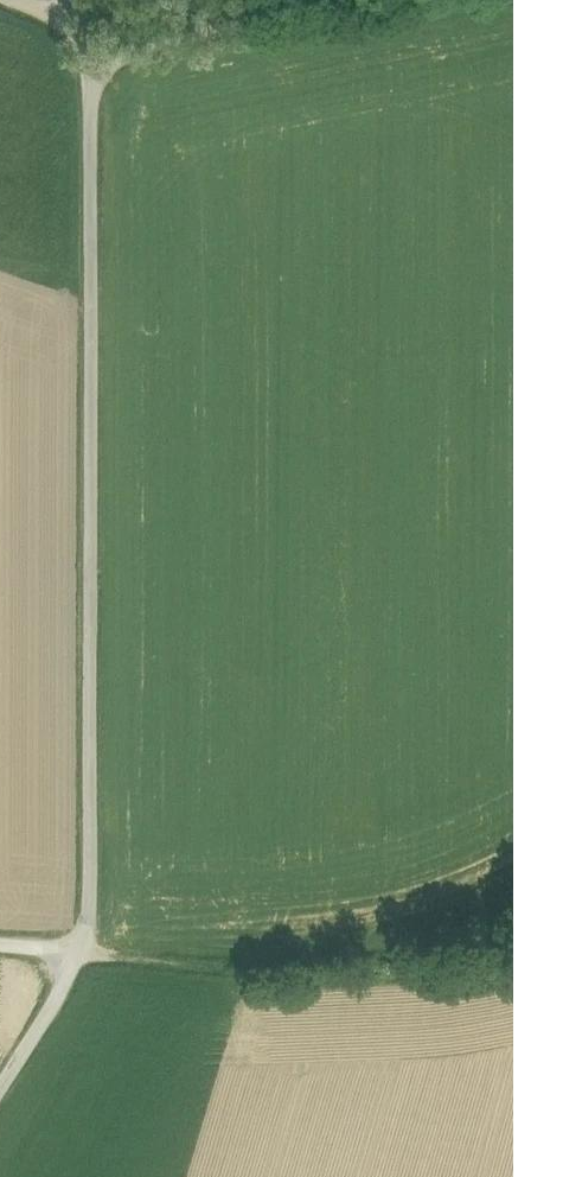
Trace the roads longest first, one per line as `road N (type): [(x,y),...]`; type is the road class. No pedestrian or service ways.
road 1 (track): [(85,949),(90,25)]
road 2 (unclassified): [(91,60),(372,0)]
road 3 (track): [(0,1097),(85,949)]

